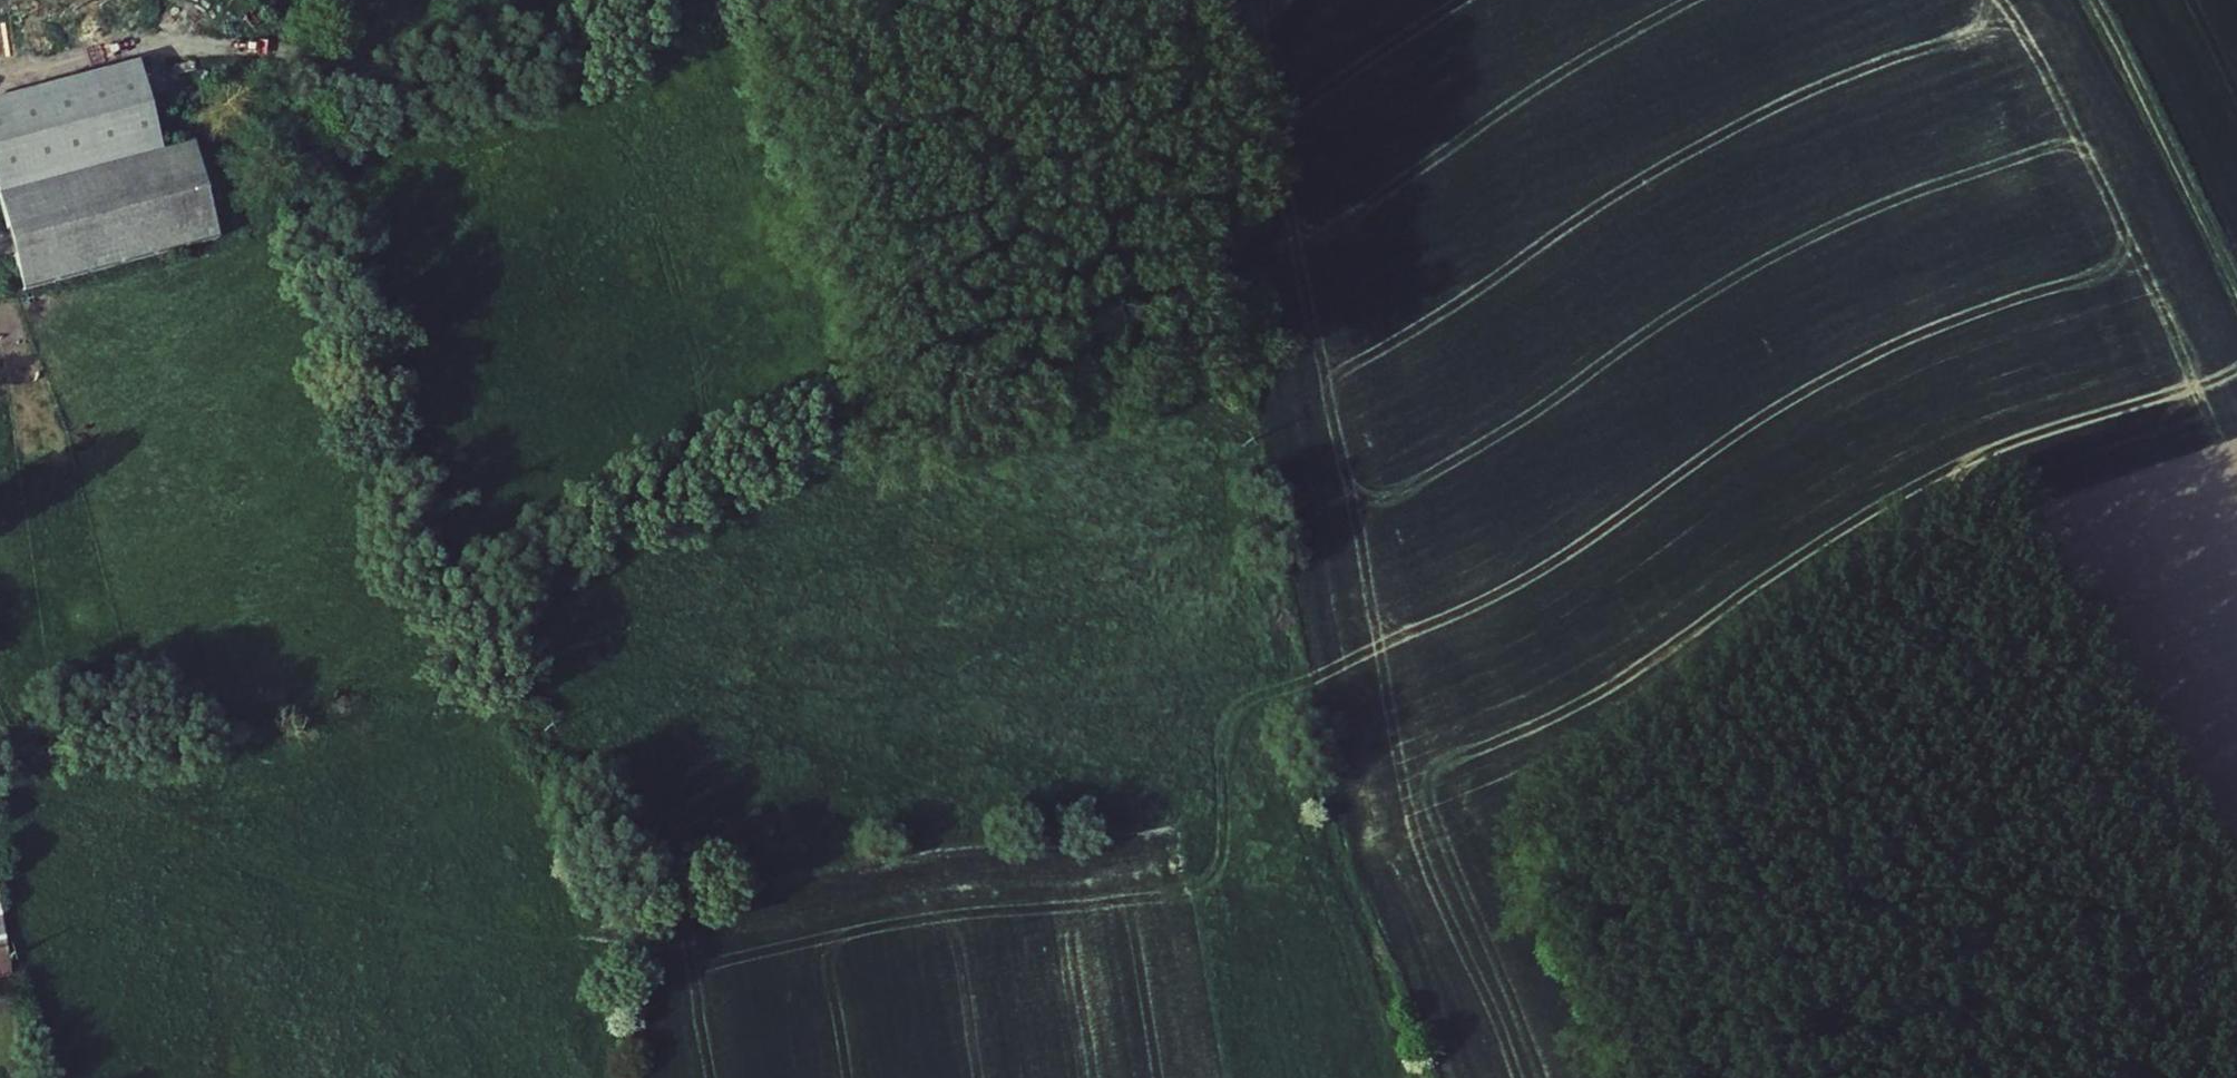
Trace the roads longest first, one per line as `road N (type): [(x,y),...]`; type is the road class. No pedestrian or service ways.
road 1 (track): [(2236,287),(2090,0)]

